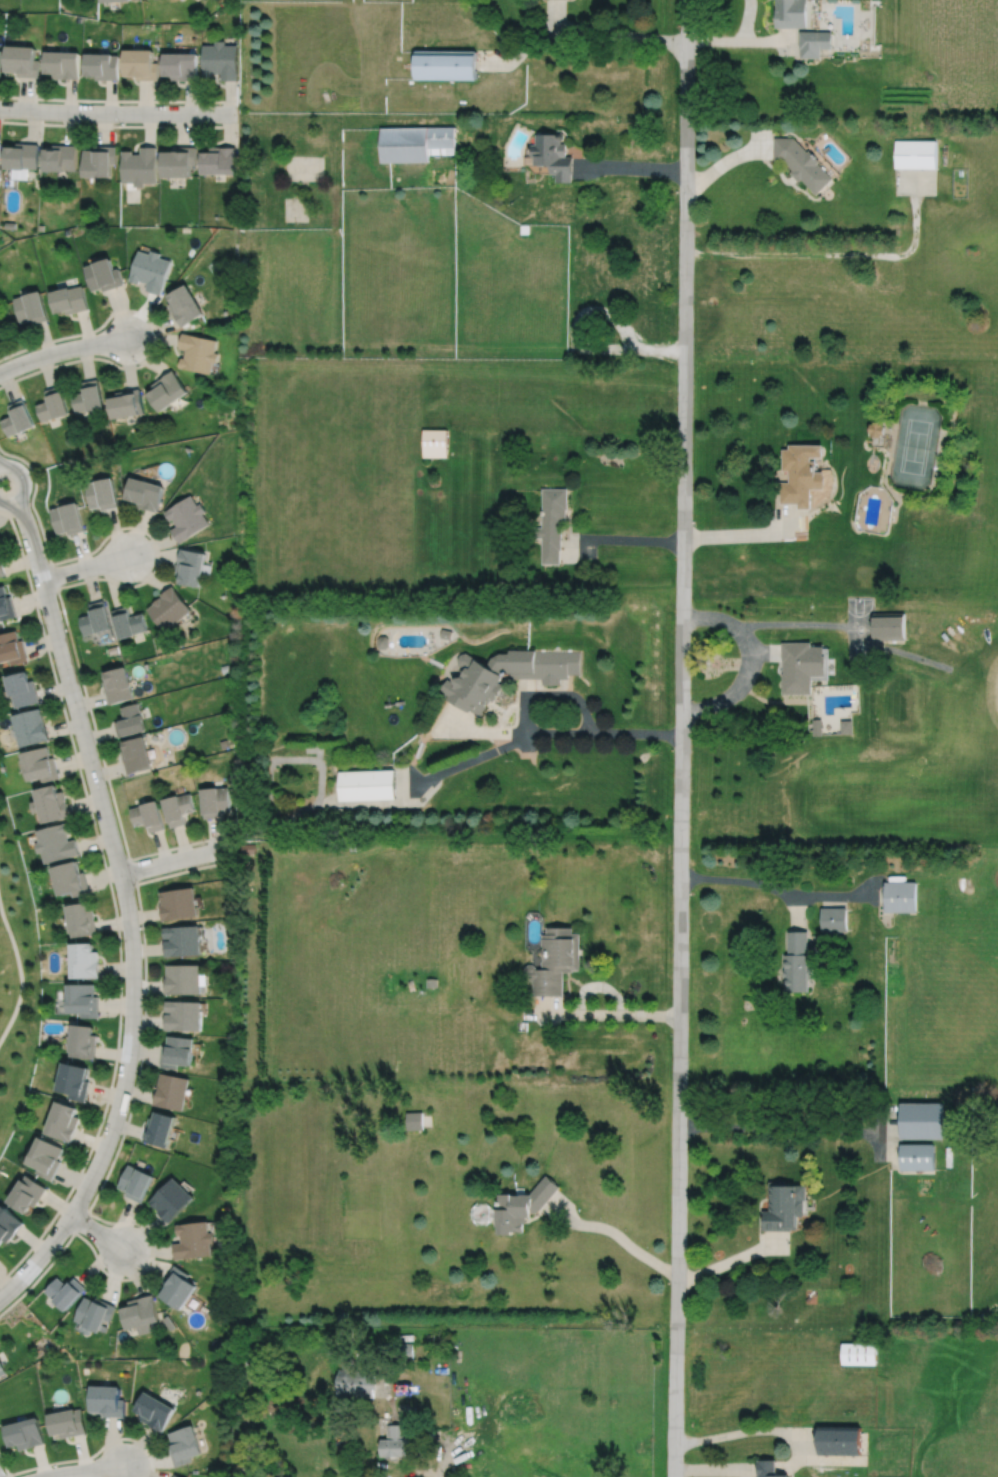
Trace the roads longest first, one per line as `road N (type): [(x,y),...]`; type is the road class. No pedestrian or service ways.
road 1 (residential): [(686,0),(674,1476)]
road 2 (residential): [(22,513),(121,874),(133,1017),(125,1080),(98,1164),(53,1240),(0,1297)]
road 3 (residential): [(237,114),(0,108)]
road 4 (residential): [(128,339),(0,373)]

